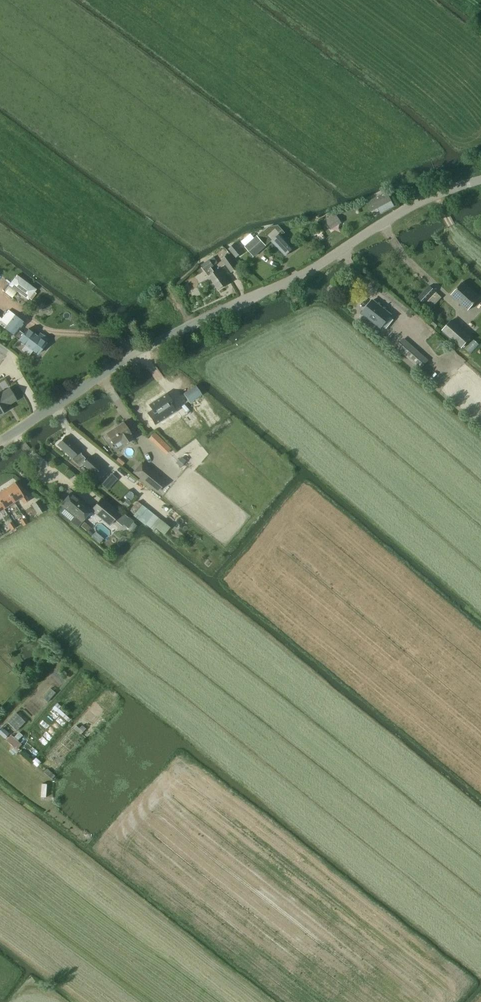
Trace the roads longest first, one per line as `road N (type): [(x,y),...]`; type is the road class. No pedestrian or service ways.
road 1 (unclassified): [(480,182),(415,205),(0,438)]

